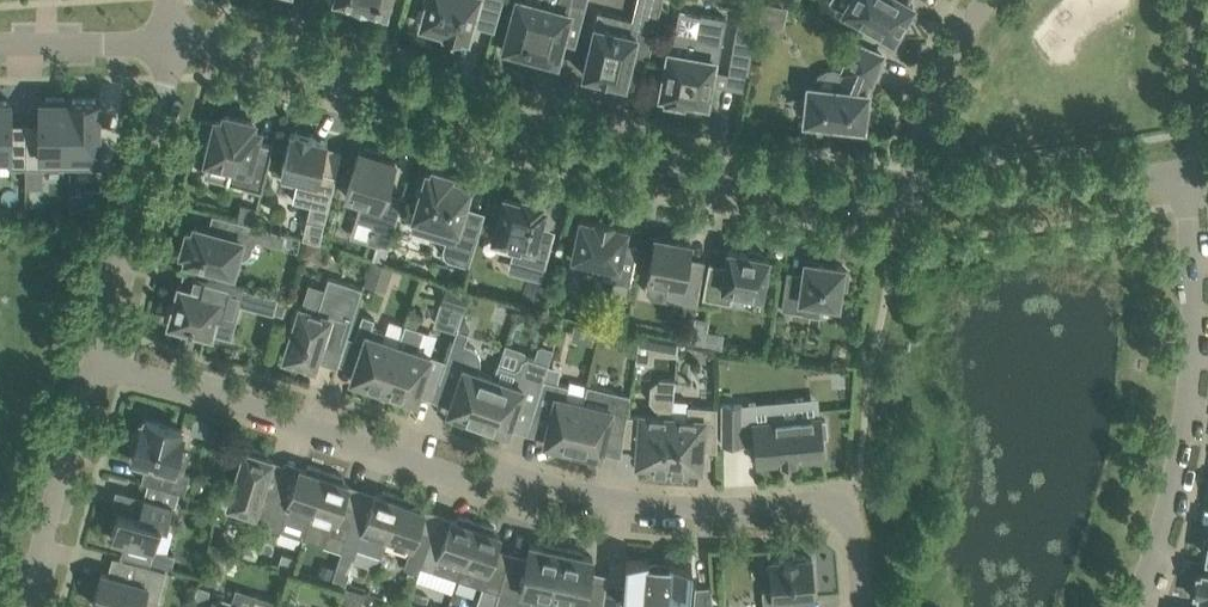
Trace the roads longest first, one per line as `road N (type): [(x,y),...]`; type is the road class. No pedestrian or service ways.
road 1 (residential): [(846,508),(822,497),(697,504),(518,472),(467,482),(88,357)]
road 2 (residential): [(177,43),(237,48),(379,82),(700,171),(916,199)]
road 3 (residential): [(1132,606),(1163,532),(1183,437),(1193,319),(1188,175)]
road 4 (residential): [(177,43),(88,357)]
road 5 (residential): [(916,199),(975,201),(1188,175)]
road 6 (residential): [(88,357),(25,606)]
road 7 (residential): [(916,199),(934,93),(987,0)]
road 8 (residential): [(177,43),(0,44)]

